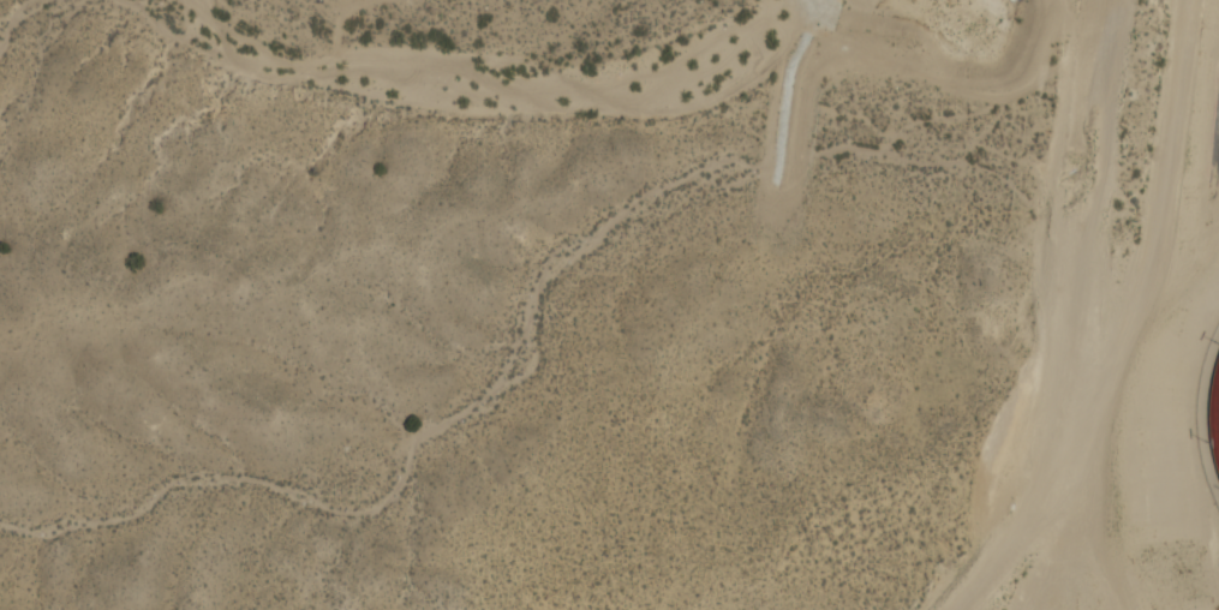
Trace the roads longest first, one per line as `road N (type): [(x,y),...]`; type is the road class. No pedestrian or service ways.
road 1 (track): [(976,609),(1003,585),(1070,458),(1119,329),(1178,160),(1197,0)]

